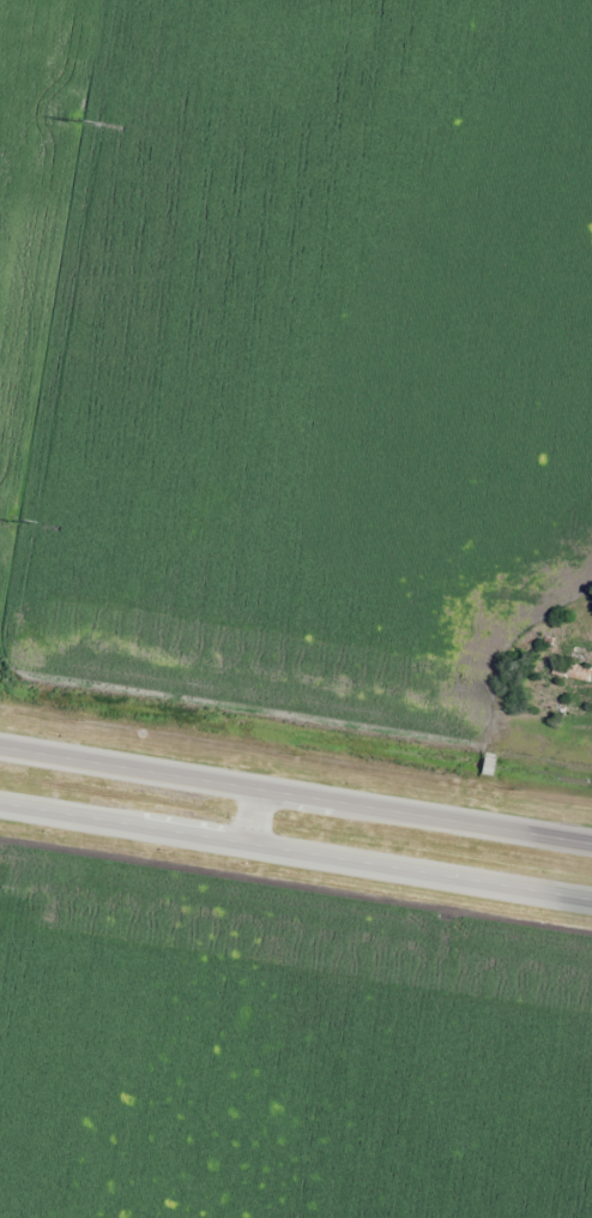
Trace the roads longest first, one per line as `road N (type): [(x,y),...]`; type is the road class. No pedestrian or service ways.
road 1 (trunk): [(0,802),(591,899)]
road 2 (trunk): [(591,842),(0,746)]

